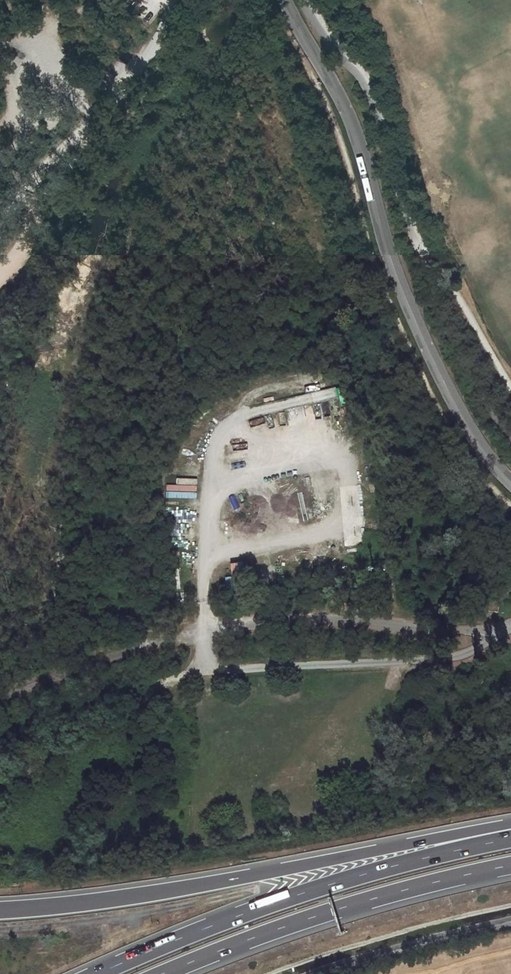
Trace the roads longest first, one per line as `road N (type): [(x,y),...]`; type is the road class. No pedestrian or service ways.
road 1 (unclassified): [(284,0),(349,116),(423,335),(462,414),(510,479)]
road 2 (motorway): [(510,825),(162,894),(0,912)]
road 3 (trunk): [(510,839),(336,882),(98,973)]
road 4 (trunk): [(161,973),(327,913),(510,866)]
road 5 (track): [(179,0),(120,92),(33,193)]

